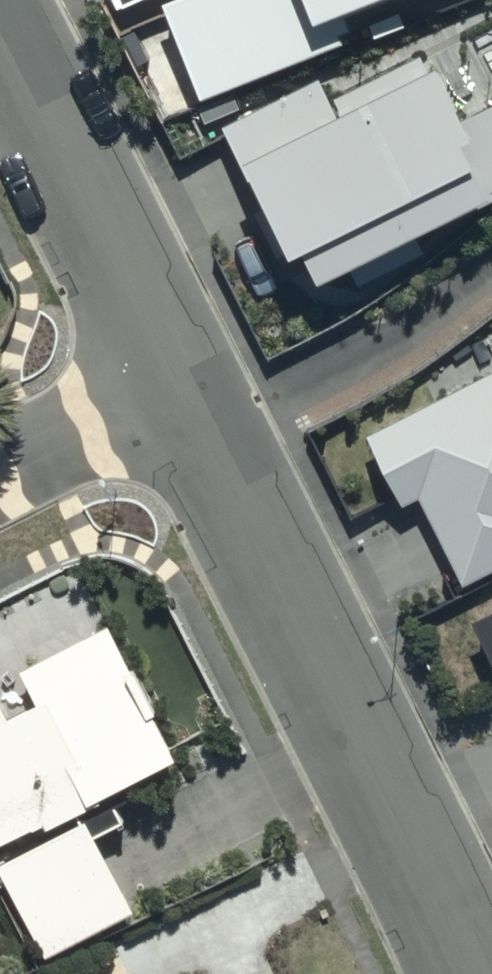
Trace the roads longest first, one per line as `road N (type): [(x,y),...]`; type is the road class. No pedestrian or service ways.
road 1 (residential): [(461,973),(183,386)]
road 2 (residential): [(183,386),(0,26)]
road 3 (residential): [(183,386),(0,477)]

